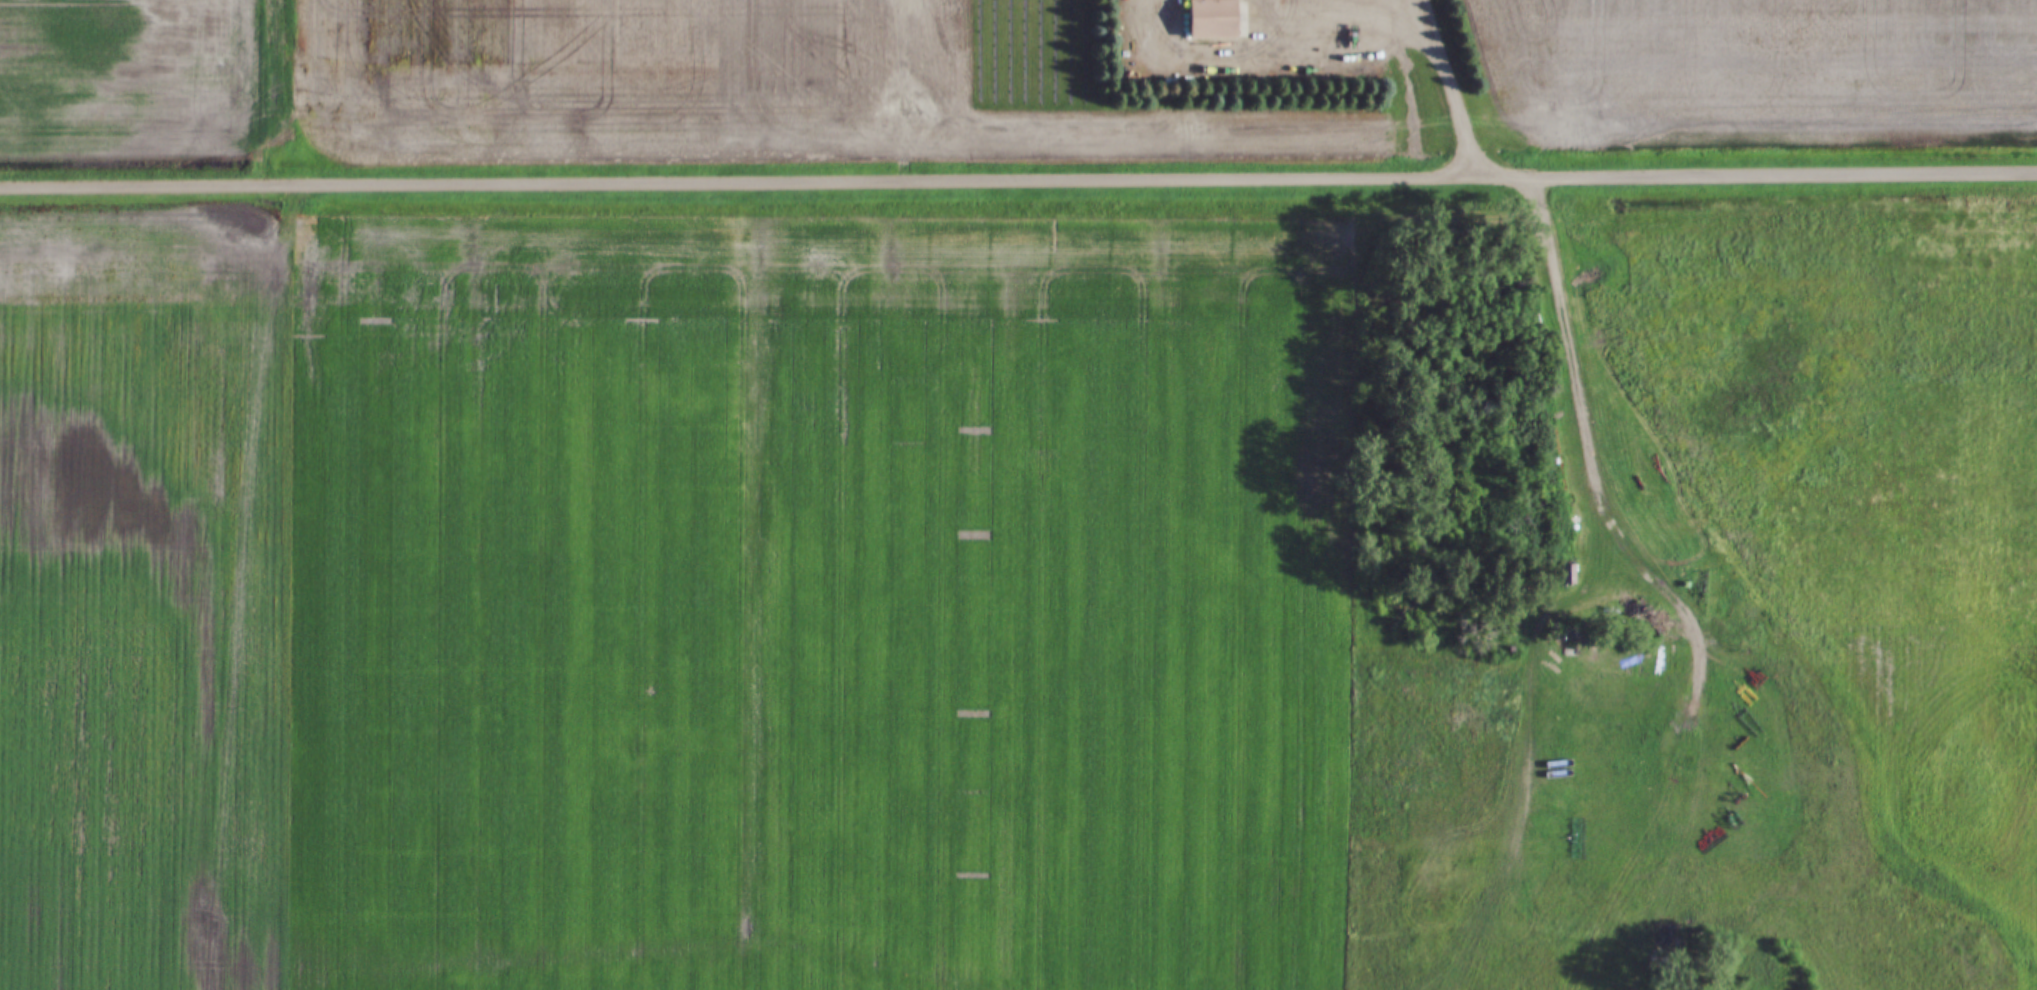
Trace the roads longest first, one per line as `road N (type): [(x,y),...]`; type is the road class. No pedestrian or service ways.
road 1 (residential): [(2036,173),(0,186)]
road 2 (track): [(258,0),(262,185)]

